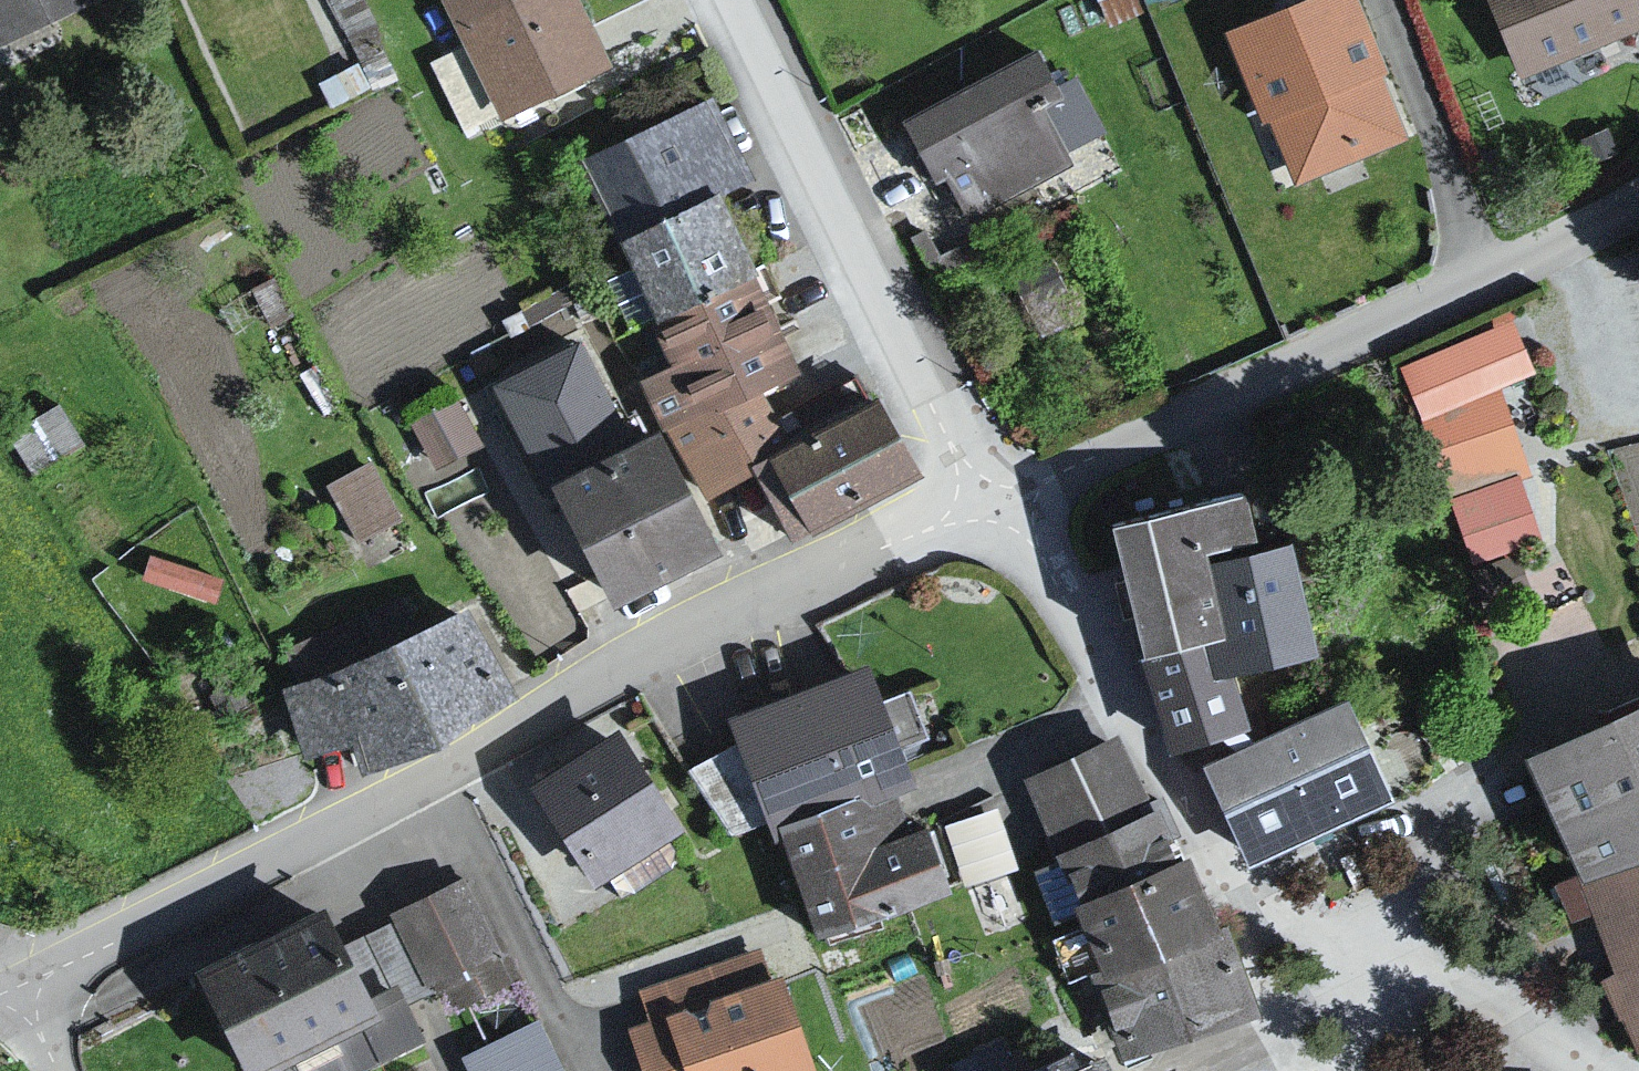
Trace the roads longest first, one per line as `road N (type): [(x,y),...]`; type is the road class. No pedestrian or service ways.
road 1 (residential): [(0,981),(988,517)]
road 2 (residential): [(988,517),(1238,900),(1575,1070)]
road 3 (residential): [(1638,201),(988,517)]
road 4 (residential): [(732,0),(988,517)]

